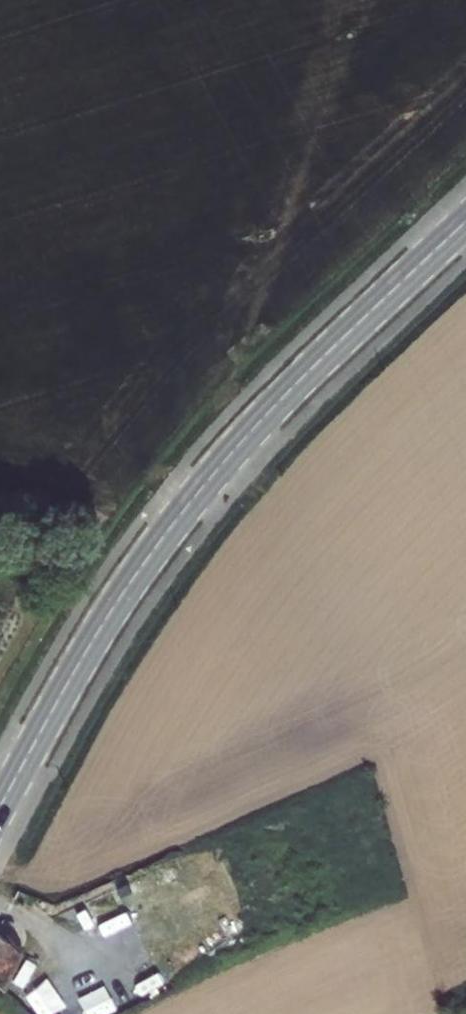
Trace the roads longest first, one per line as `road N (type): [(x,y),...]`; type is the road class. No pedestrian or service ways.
road 1 (tertiary): [(465,221),(285,392),(184,509),(96,635),(0,810)]

